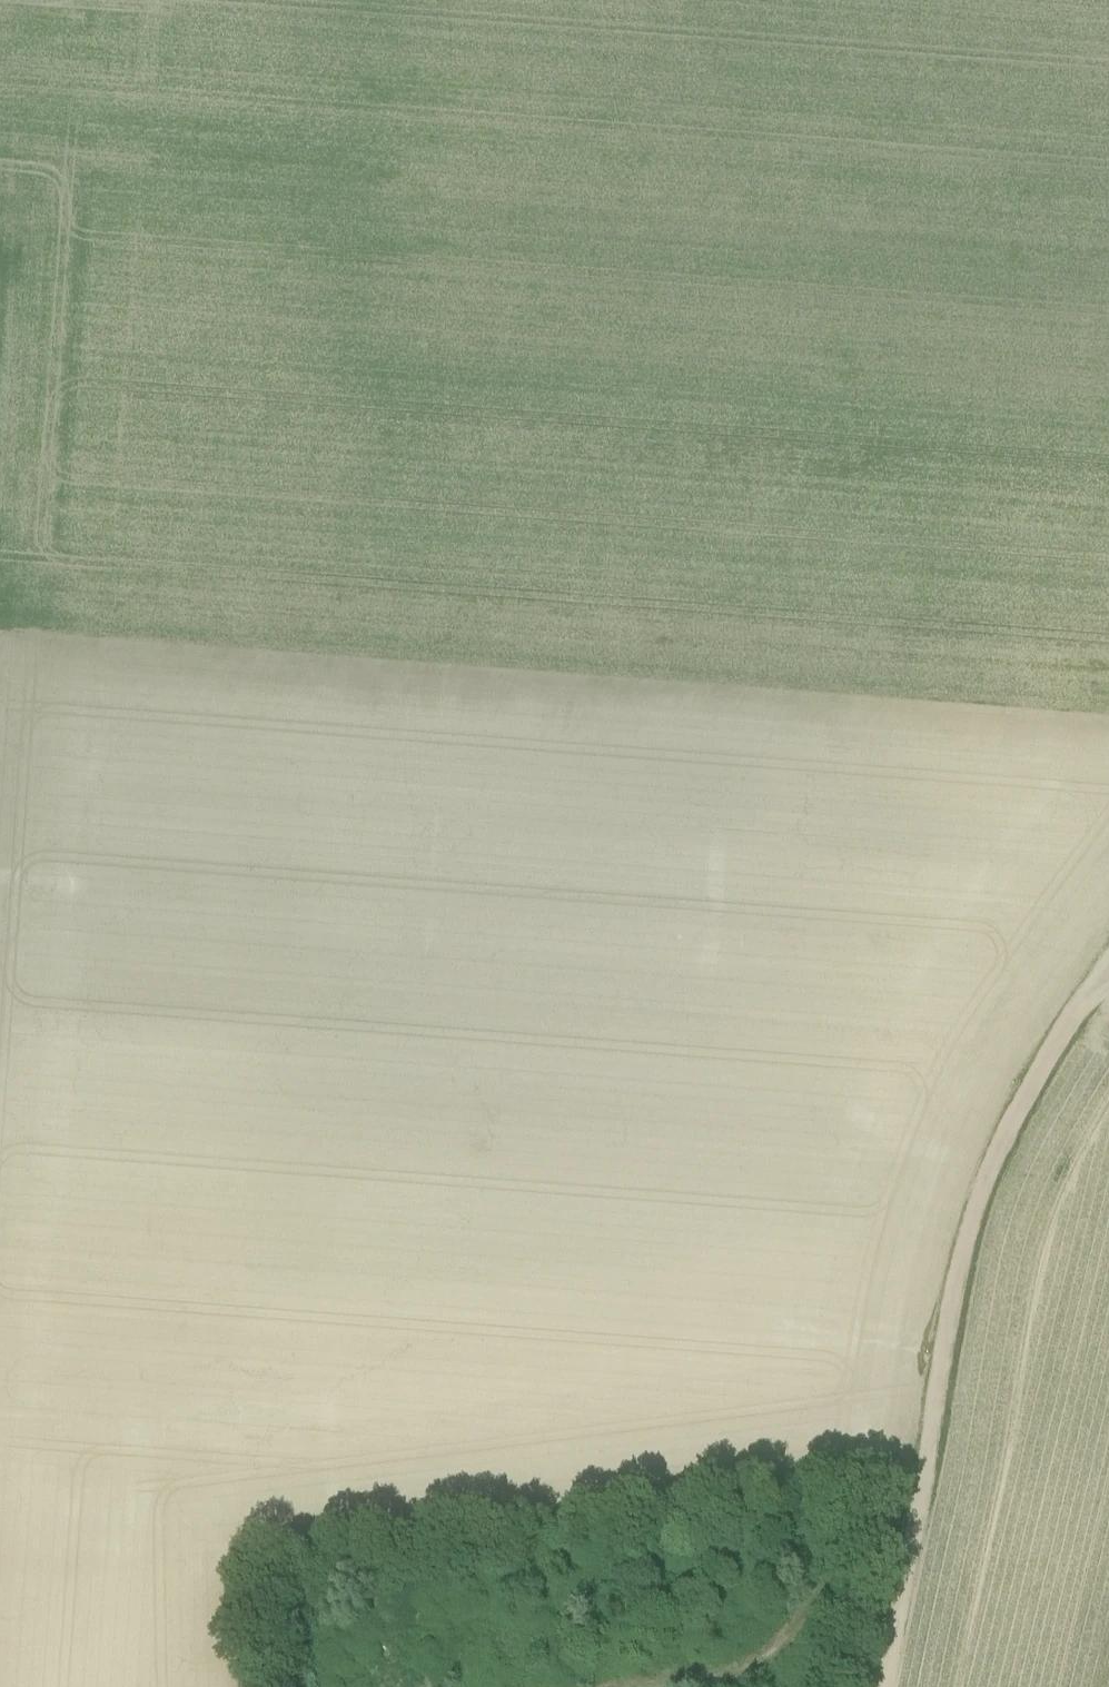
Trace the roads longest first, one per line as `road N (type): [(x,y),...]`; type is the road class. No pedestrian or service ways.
road 1 (track): [(1108,964),(1037,1075),(972,1218),(882,1686)]
road 2 (track): [(653,1686),(747,1671),(865,1527),(919,1507)]

